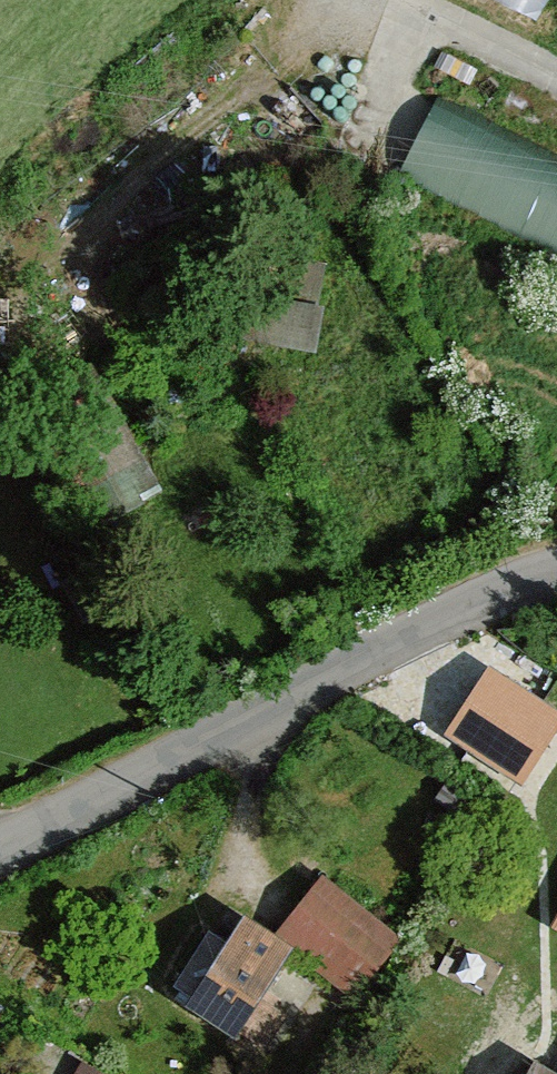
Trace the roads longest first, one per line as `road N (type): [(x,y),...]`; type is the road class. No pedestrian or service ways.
road 1 (unclassified): [(556,570),(435,616),(0,846)]
road 2 (track): [(556,77),(417,8),(371,137)]

